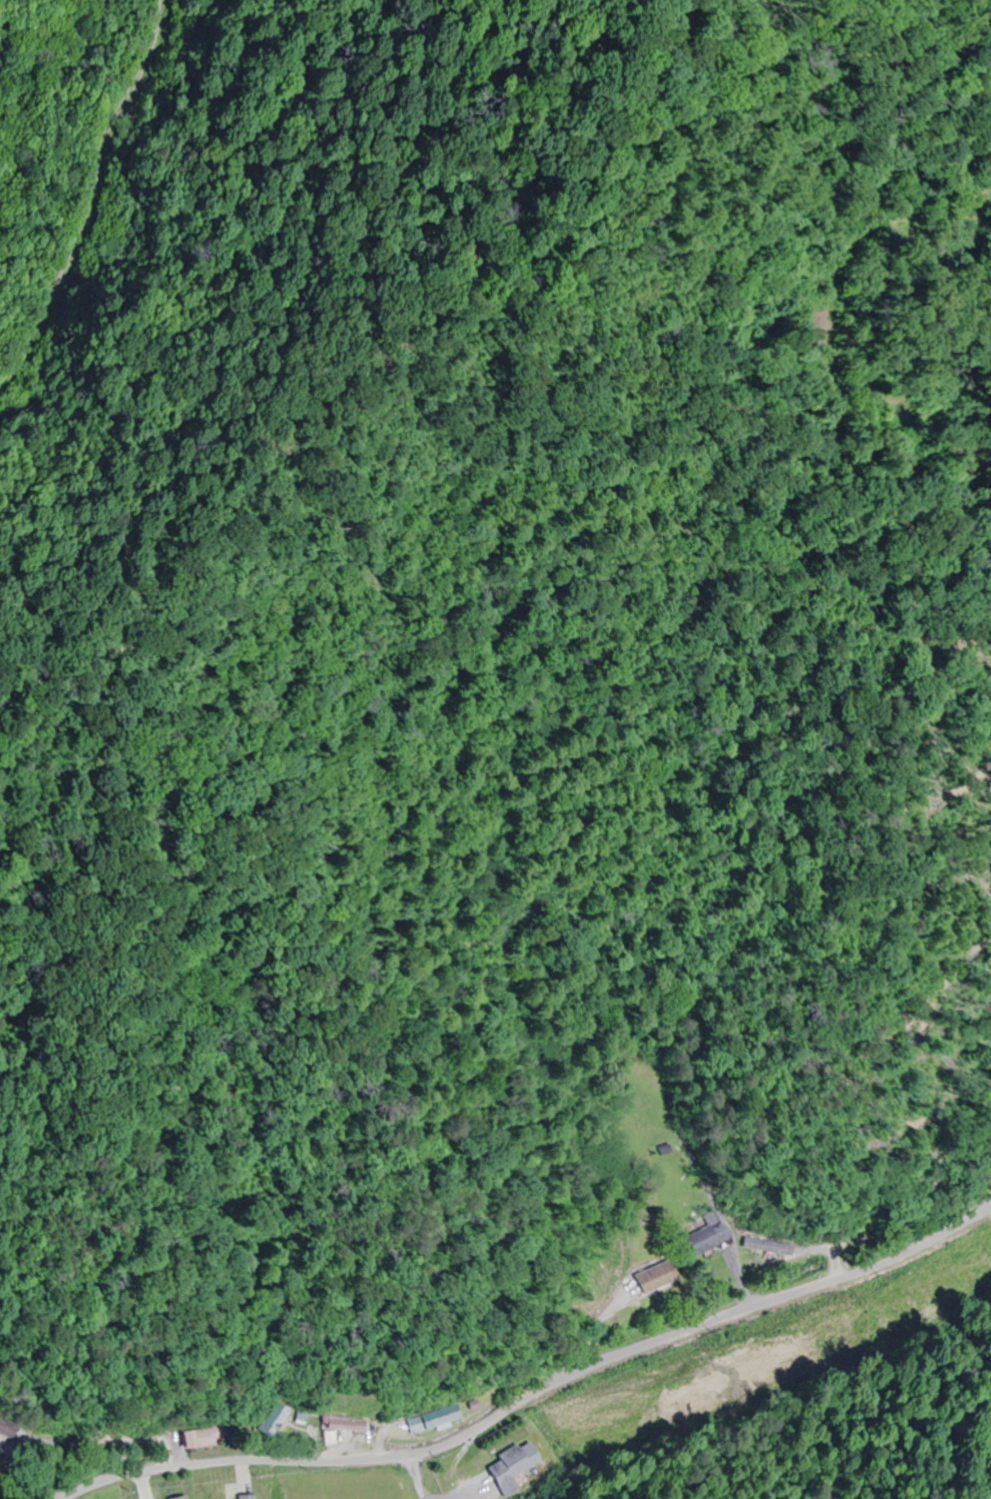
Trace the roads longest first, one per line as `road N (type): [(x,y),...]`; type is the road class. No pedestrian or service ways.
road 1 (residential): [(47,1498),(193,1452),(440,1420),(990,1174)]

